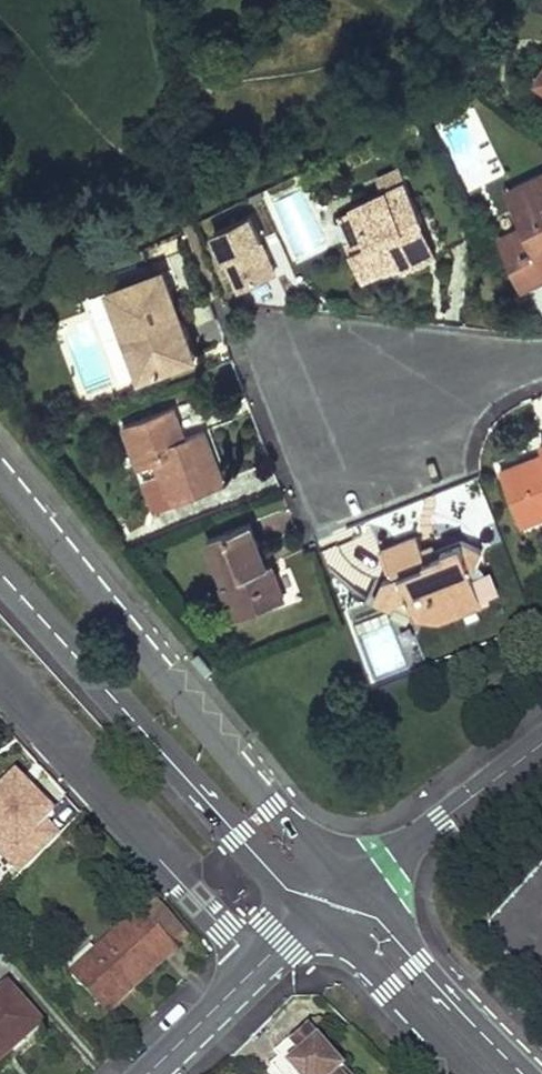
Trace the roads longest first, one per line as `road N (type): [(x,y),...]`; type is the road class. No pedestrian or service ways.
road 1 (tertiary): [(352,893),(0,477)]
road 2 (tertiary): [(0,572),(310,915)]
road 3 (residential): [(259,967),(0,678)]
road 4 (tertiary): [(519,1073),(352,893)]
road 5 (residential): [(352,893),(541,743)]
road 6 (residential): [(322,408),(541,360)]
road 7 (tertiary): [(310,915),(467,1073)]
road 8 (residential): [(148,1073),(259,967)]

